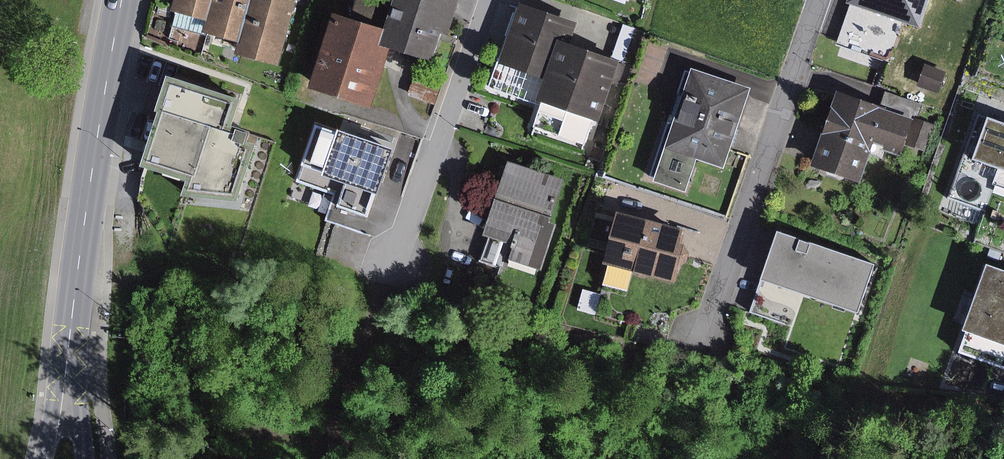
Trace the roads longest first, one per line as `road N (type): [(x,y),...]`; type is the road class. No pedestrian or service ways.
road 1 (primary): [(121,0),(87,207),(66,412)]
road 2 (residential): [(819,0),(711,332)]
road 3 (residential): [(486,0),(394,262)]
road 4 (track): [(394,262),(310,458)]

